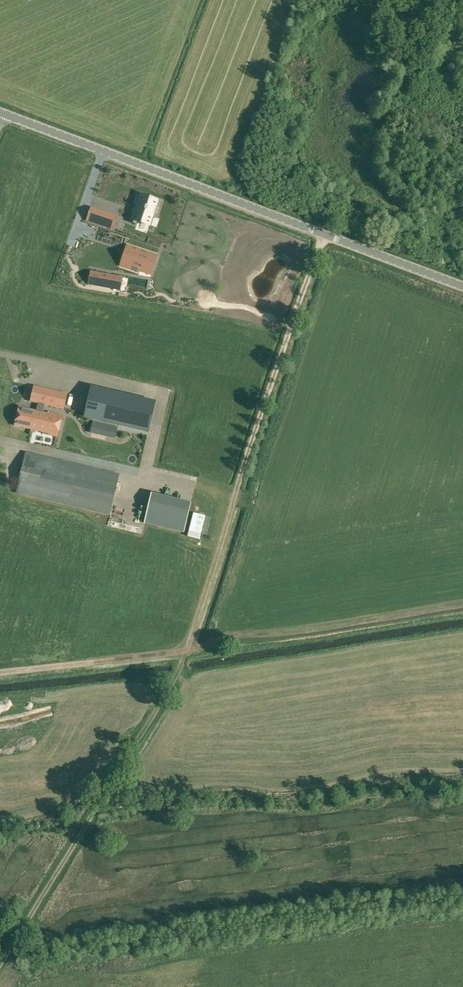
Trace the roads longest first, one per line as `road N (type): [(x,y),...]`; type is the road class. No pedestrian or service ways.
road 1 (tertiary): [(462,286),(0,112)]
road 2 (track): [(183,662),(324,234)]

